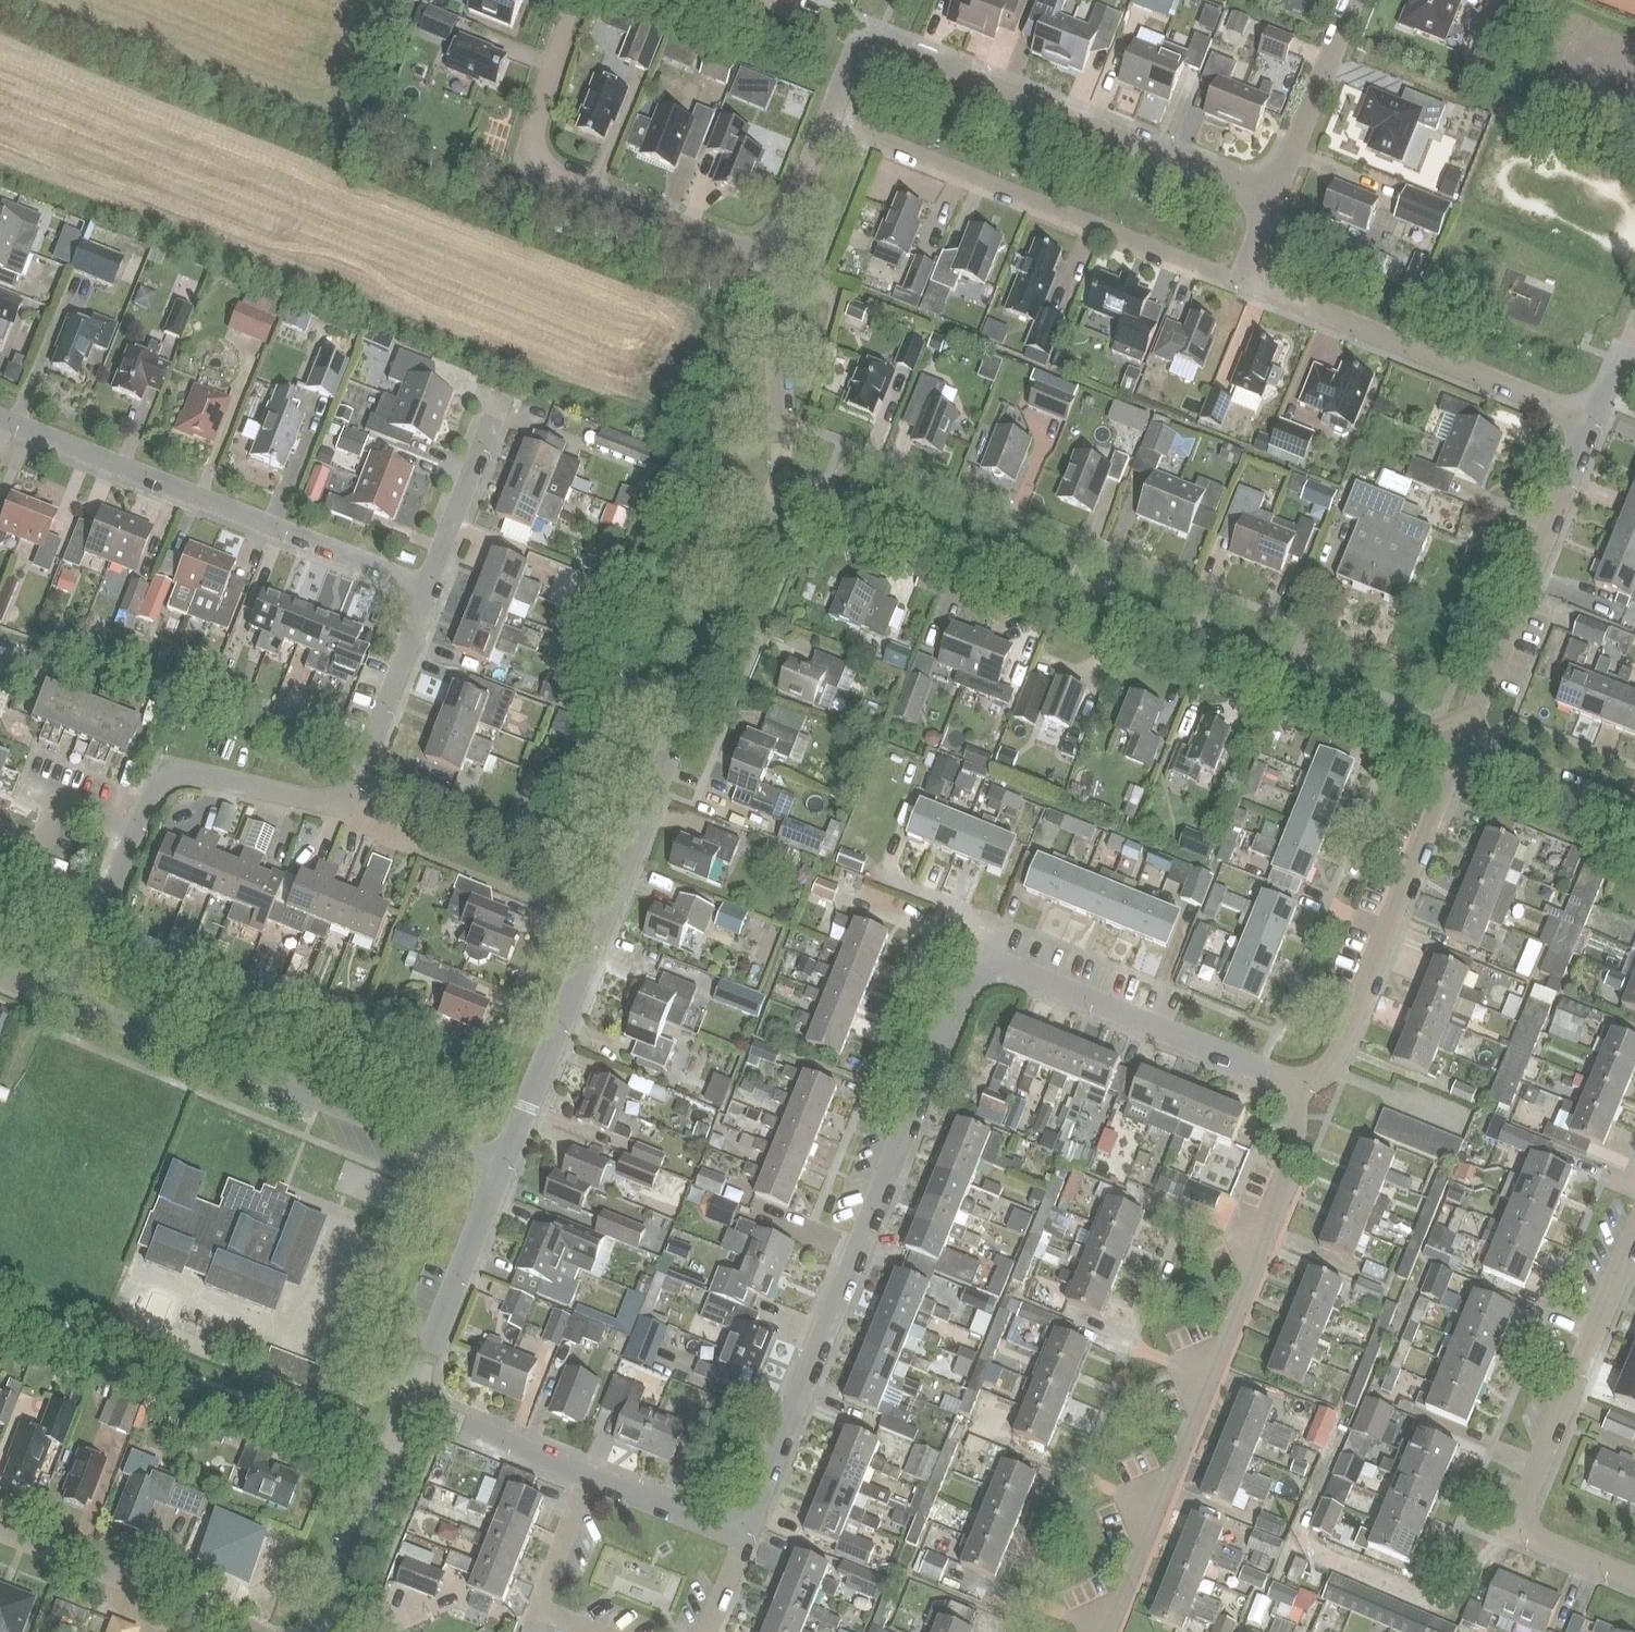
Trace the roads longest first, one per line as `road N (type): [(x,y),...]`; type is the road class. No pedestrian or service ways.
road 1 (residential): [(741,1539),(965,995),(990,974),(1022,975),(1290,1086)]
road 2 (residential): [(500,1181),(783,475)]
road 3 (residential): [(1461,748),(783,475)]
road 4 (residential): [(1109,1631),(1255,1286),(1261,1233),(1297,1139),(1290,1086)]
road 5 (residential): [(828,119),(854,55),(876,43),(1277,199)]
road 6 (residential): [(136,834),(153,790),(177,772),(345,809),(426,589)]
road 7 (residential): [(500,1181),(70,1002)]
road 8 (residential): [(426,589),(0,419)]
road 9 (residential): [(1241,283),(828,119)]
road 10 (residential): [(575,0),(527,163),(777,264)]
road 11 (residential): [(1634,1582),(1515,1529),(1634,1257)]
road 12 (residential): [(1290,1086),(1328,1070),(1461,748)]
road 13 (residential): [(1592,420),(1241,283)]
road 14 (residential): [(1461,748),(1592,420)]
road 15 (residential): [(235,1631),(0,1536)]
road 16 (residential): [(411,1409),(500,1181)]
road 17 (residential): [(322,1631),(411,1409)]
road 18 (residential): [(1277,199),(1355,0)]
road 19 (residential): [(783,475),(777,264)]
road 20 (residential): [(587,1479),(538,1610),(591,1631)]
road 21 (residential): [(587,1479),(411,1409)]
road 22 (residential): [(1634,817),(1461,748)]
road 23 (residential): [(426,589),(492,416)]
road 24 (residential): [(70,1002),(136,834)]
road 25 (residential): [(741,1539),(587,1479)]
road 26 (residential): [(777,264),(828,119)]

